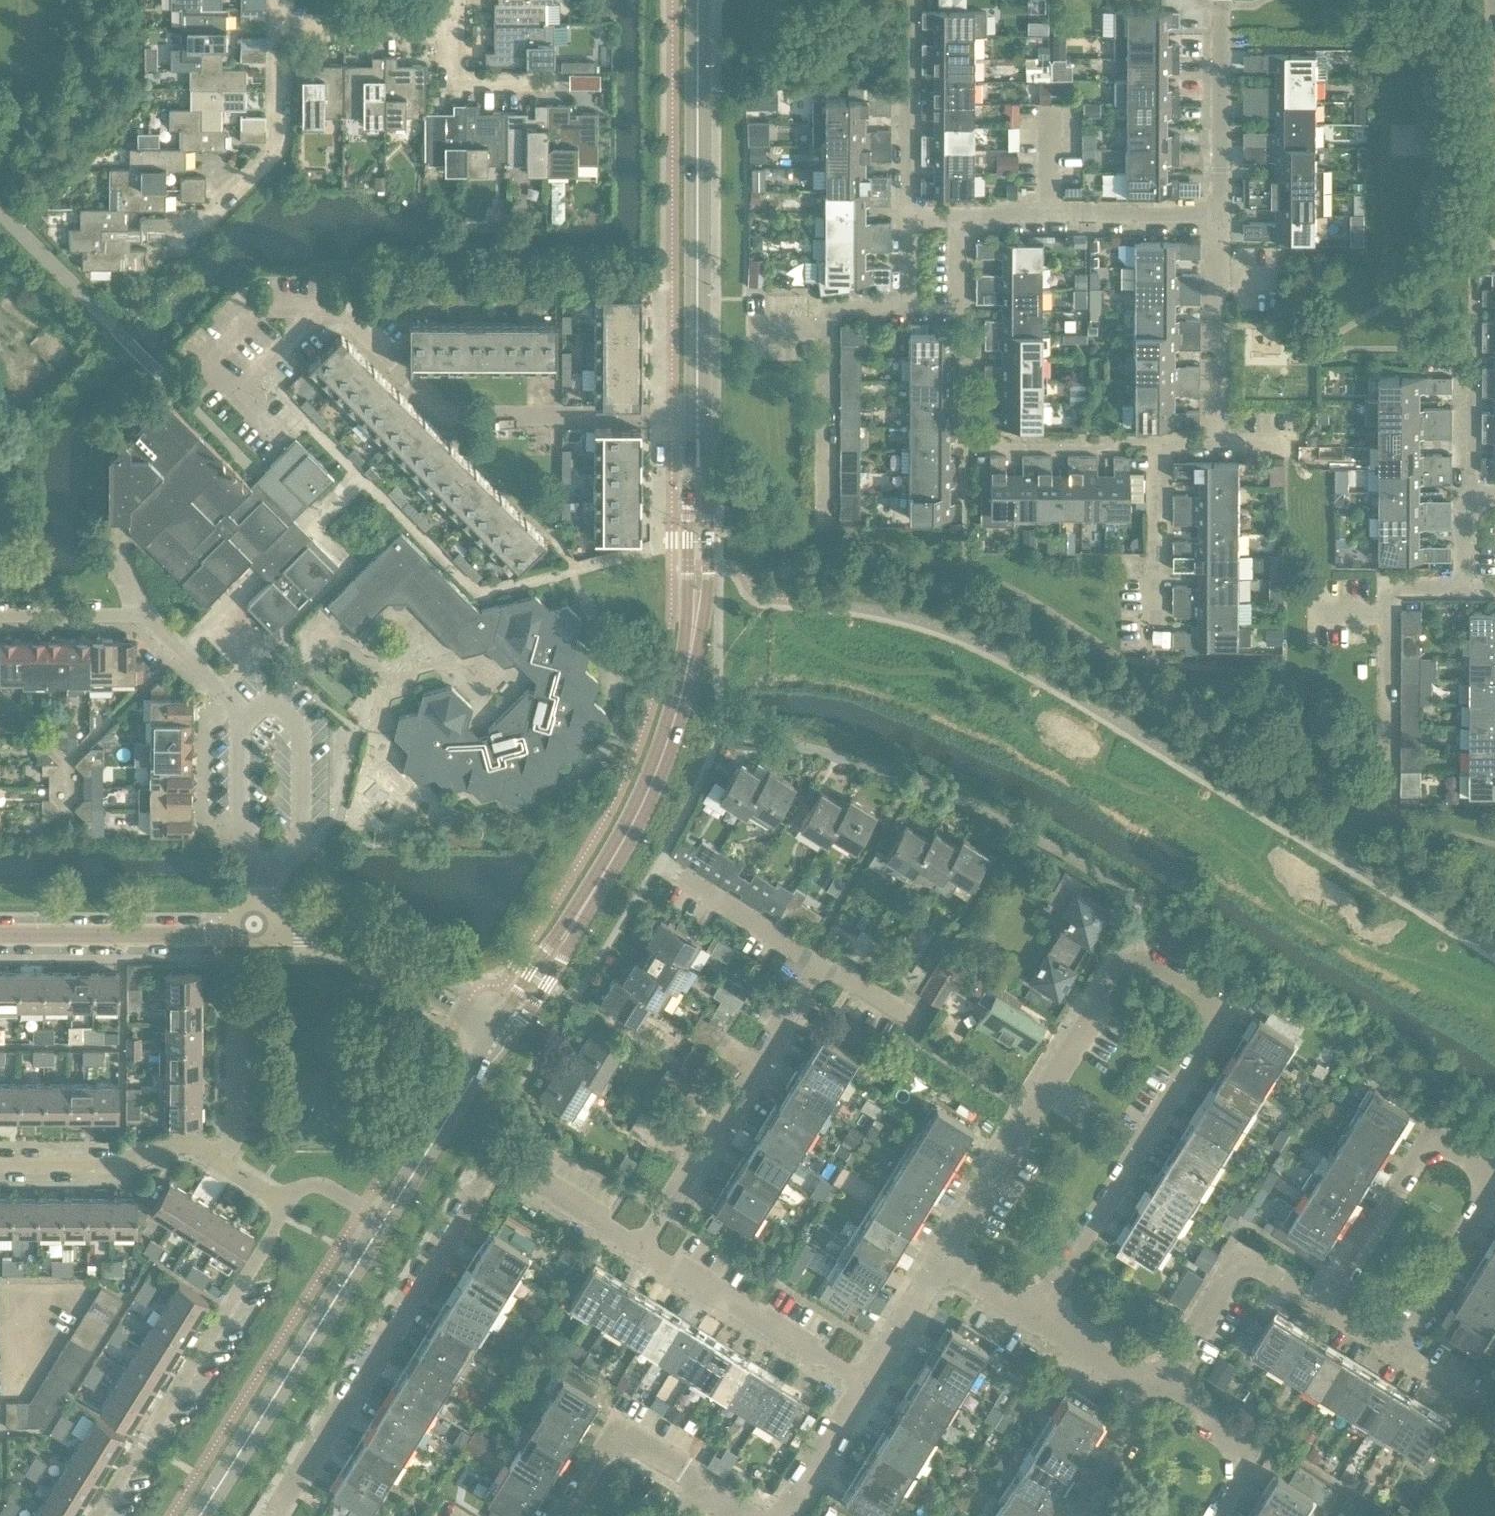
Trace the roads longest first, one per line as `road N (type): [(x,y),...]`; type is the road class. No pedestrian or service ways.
road 1 (residential): [(940,1257),(1126,956),(1179,979),(1221,1012),(1031,1312)]
road 2 (tertiary): [(505,1034),(620,849),(672,725),(693,629),(696,419)]
road 3 (residential): [(1395,1350),(1486,1196),(1479,1167),(1451,1151),(1429,1147),(1417,1155),(1327,1310)]
road 4 (tertiary): [(696,419),(697,0)]
road 5 (residential): [(275,1515),(493,1161)]
road 6 (residential): [(696,419),(452,415),(330,304)]
road 7 (residential): [(97,1515),(287,1203)]
road 8 (tertiary): [(200,1515),(389,1220)]
road 9 (residential): [(640,1248),(818,965)]
road 10 (residential): [(0,620),(145,616),(257,719)]
road 11 (residential): [(0,935),(272,935)]
road 12 (residential): [(1390,783),(1392,589),(1465,590)]
road 13 (residential): [(178,247),(281,142),(282,25)]
road 14 (residential): [(863,1384),(640,1248)]
road 15 (residential): [(1160,1391),(1241,1261),(1327,1310)]
road 16 (residential): [(0,1167),(107,1165),(191,1142),(231,1166)]
road 17 (residential): [(1155,670),(1160,444)]
road 18 (tertiary): [(389,1220),(505,1034)]
road 19 (residential): [(1220,219),(1221,0)]
road 20 (residential): [(559,1515),(613,1429),(706,1487)]
road 21 (residential): [(462,1012),(329,936),(272,935)]
road 22 (residential): [(273,861),(305,832),(306,732),(278,703),(257,719)]
road 23 (residential): [(908,217),(910,12)]
road 24 (residential): [(828,533),(827,330)]
road 25 (residential): [(1466,493),(1471,292)]
road 26 (residential): [(963,439),(1160,444)]
road 27 (residential): [(1160,1391),(1253,1450),(1212,1515)]
road 28 (residential): [(818,965),(669,873)]
road 29 (residential): [(282,25),(455,25)]
road 30 (residential): [(640,1248),(493,1161)]
road 31 (residential): [(1051,216),(1220,219)]
road 32 (residential): [(1219,443),(1220,278)]
road 33 (residential): [(257,719),(243,732),(243,831),(273,861)]
road 34 (residential): [(557,79),(453,79),(455,25)]
road 35 (residential): [(783,1515),(863,1384)]
road 36 (residential): [(231,1166),(235,1014)]
road 37 (residential): [(1031,1312),(1160,1391)]
road 38 (residential): [(863,1384),(940,1257)]
road 39 (residential): [(1082,1515),(1160,1391)]
road 40 (residential): [(963,439),(963,312)]

